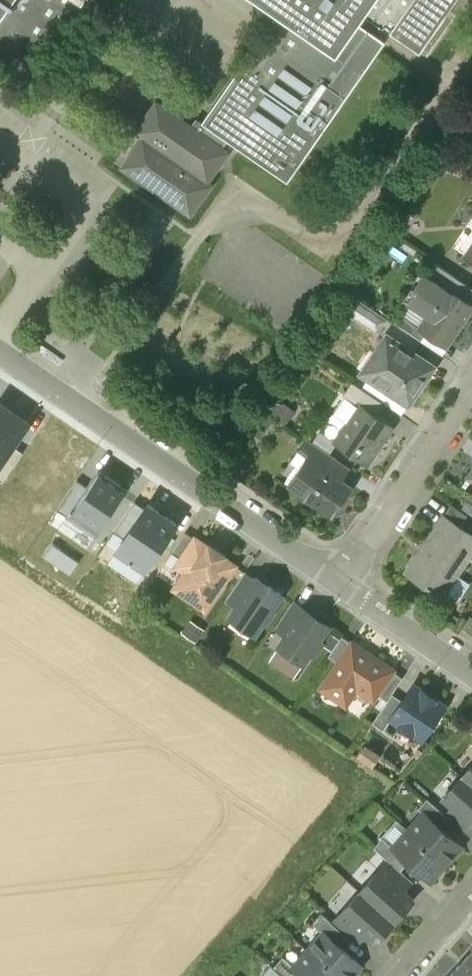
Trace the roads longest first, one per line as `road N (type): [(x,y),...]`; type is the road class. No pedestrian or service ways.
road 1 (residential): [(0,358),(340,584)]
road 2 (residential): [(471,388),(340,584)]
road 3 (residential): [(340,584),(471,674)]

